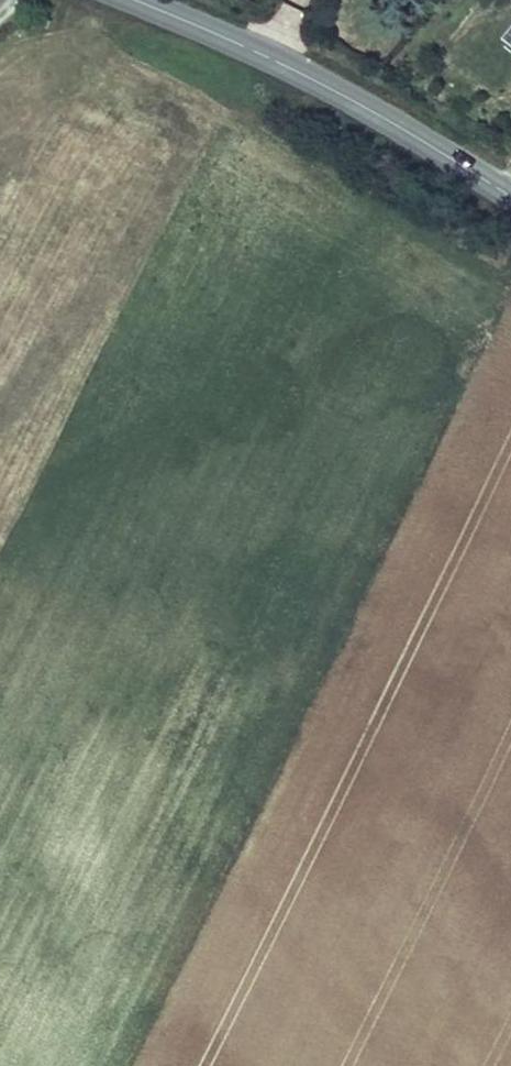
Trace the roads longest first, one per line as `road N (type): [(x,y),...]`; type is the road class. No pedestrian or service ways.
road 1 (tertiary): [(129,0),(302,77),(510,199)]

